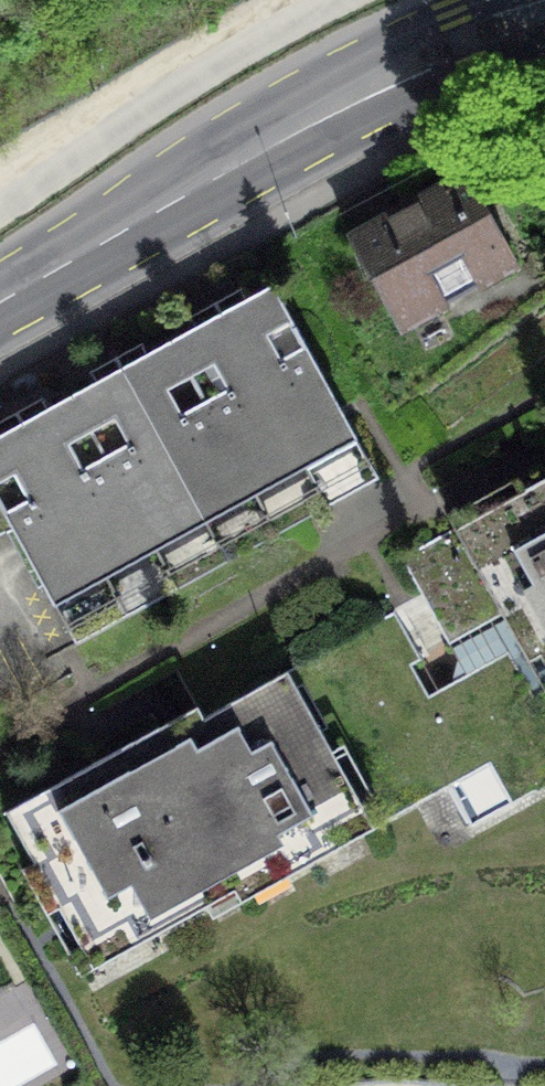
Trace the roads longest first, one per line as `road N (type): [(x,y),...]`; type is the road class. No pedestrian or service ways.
road 1 (primary): [(544,13),(360,86),(0,303)]

